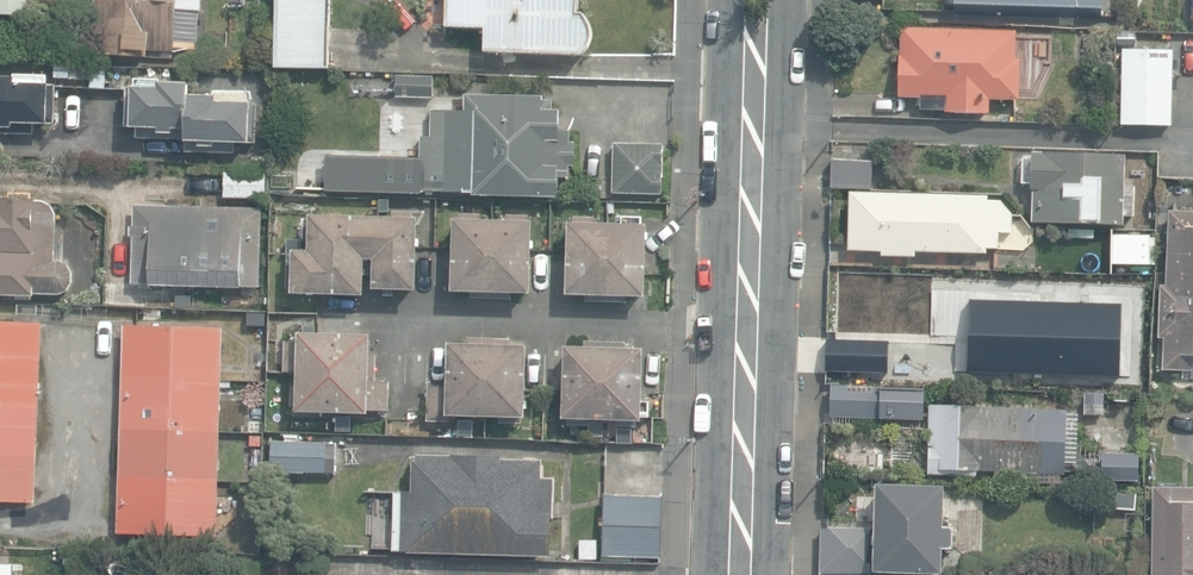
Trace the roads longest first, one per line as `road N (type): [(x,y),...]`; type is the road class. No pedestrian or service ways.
road 1 (residential): [(740,574),(757,0)]

